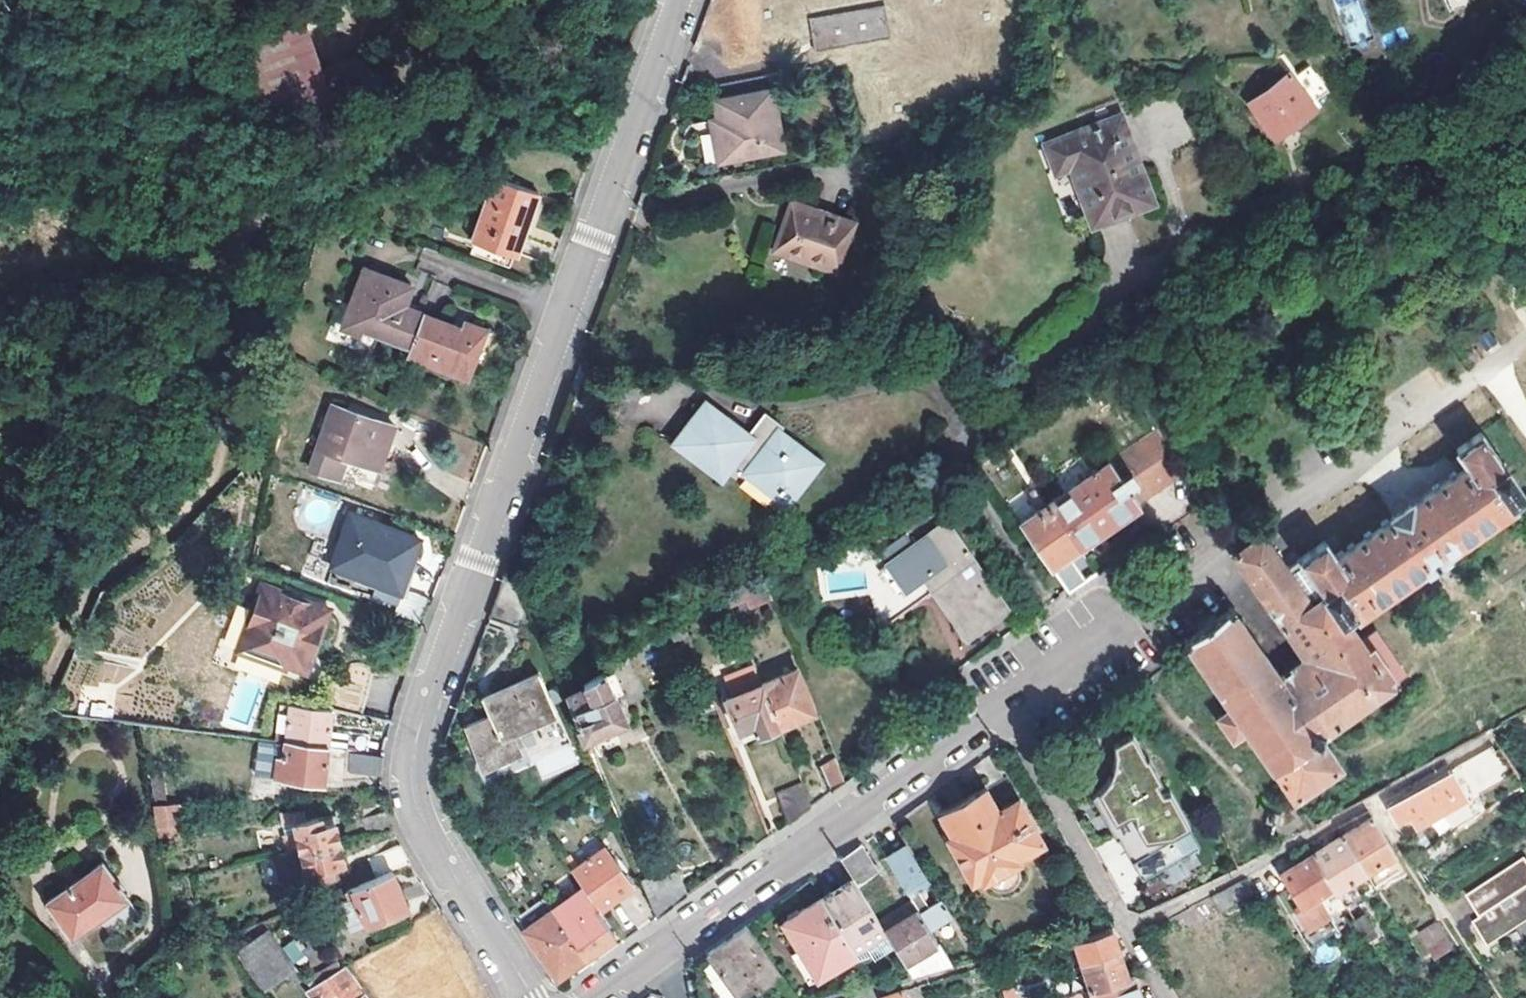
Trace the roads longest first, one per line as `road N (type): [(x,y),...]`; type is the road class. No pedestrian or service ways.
road 1 (residential): [(678,0),(415,745),(414,792),(423,820),(525,997)]
road 2 (residential): [(597,997),(1145,603)]

